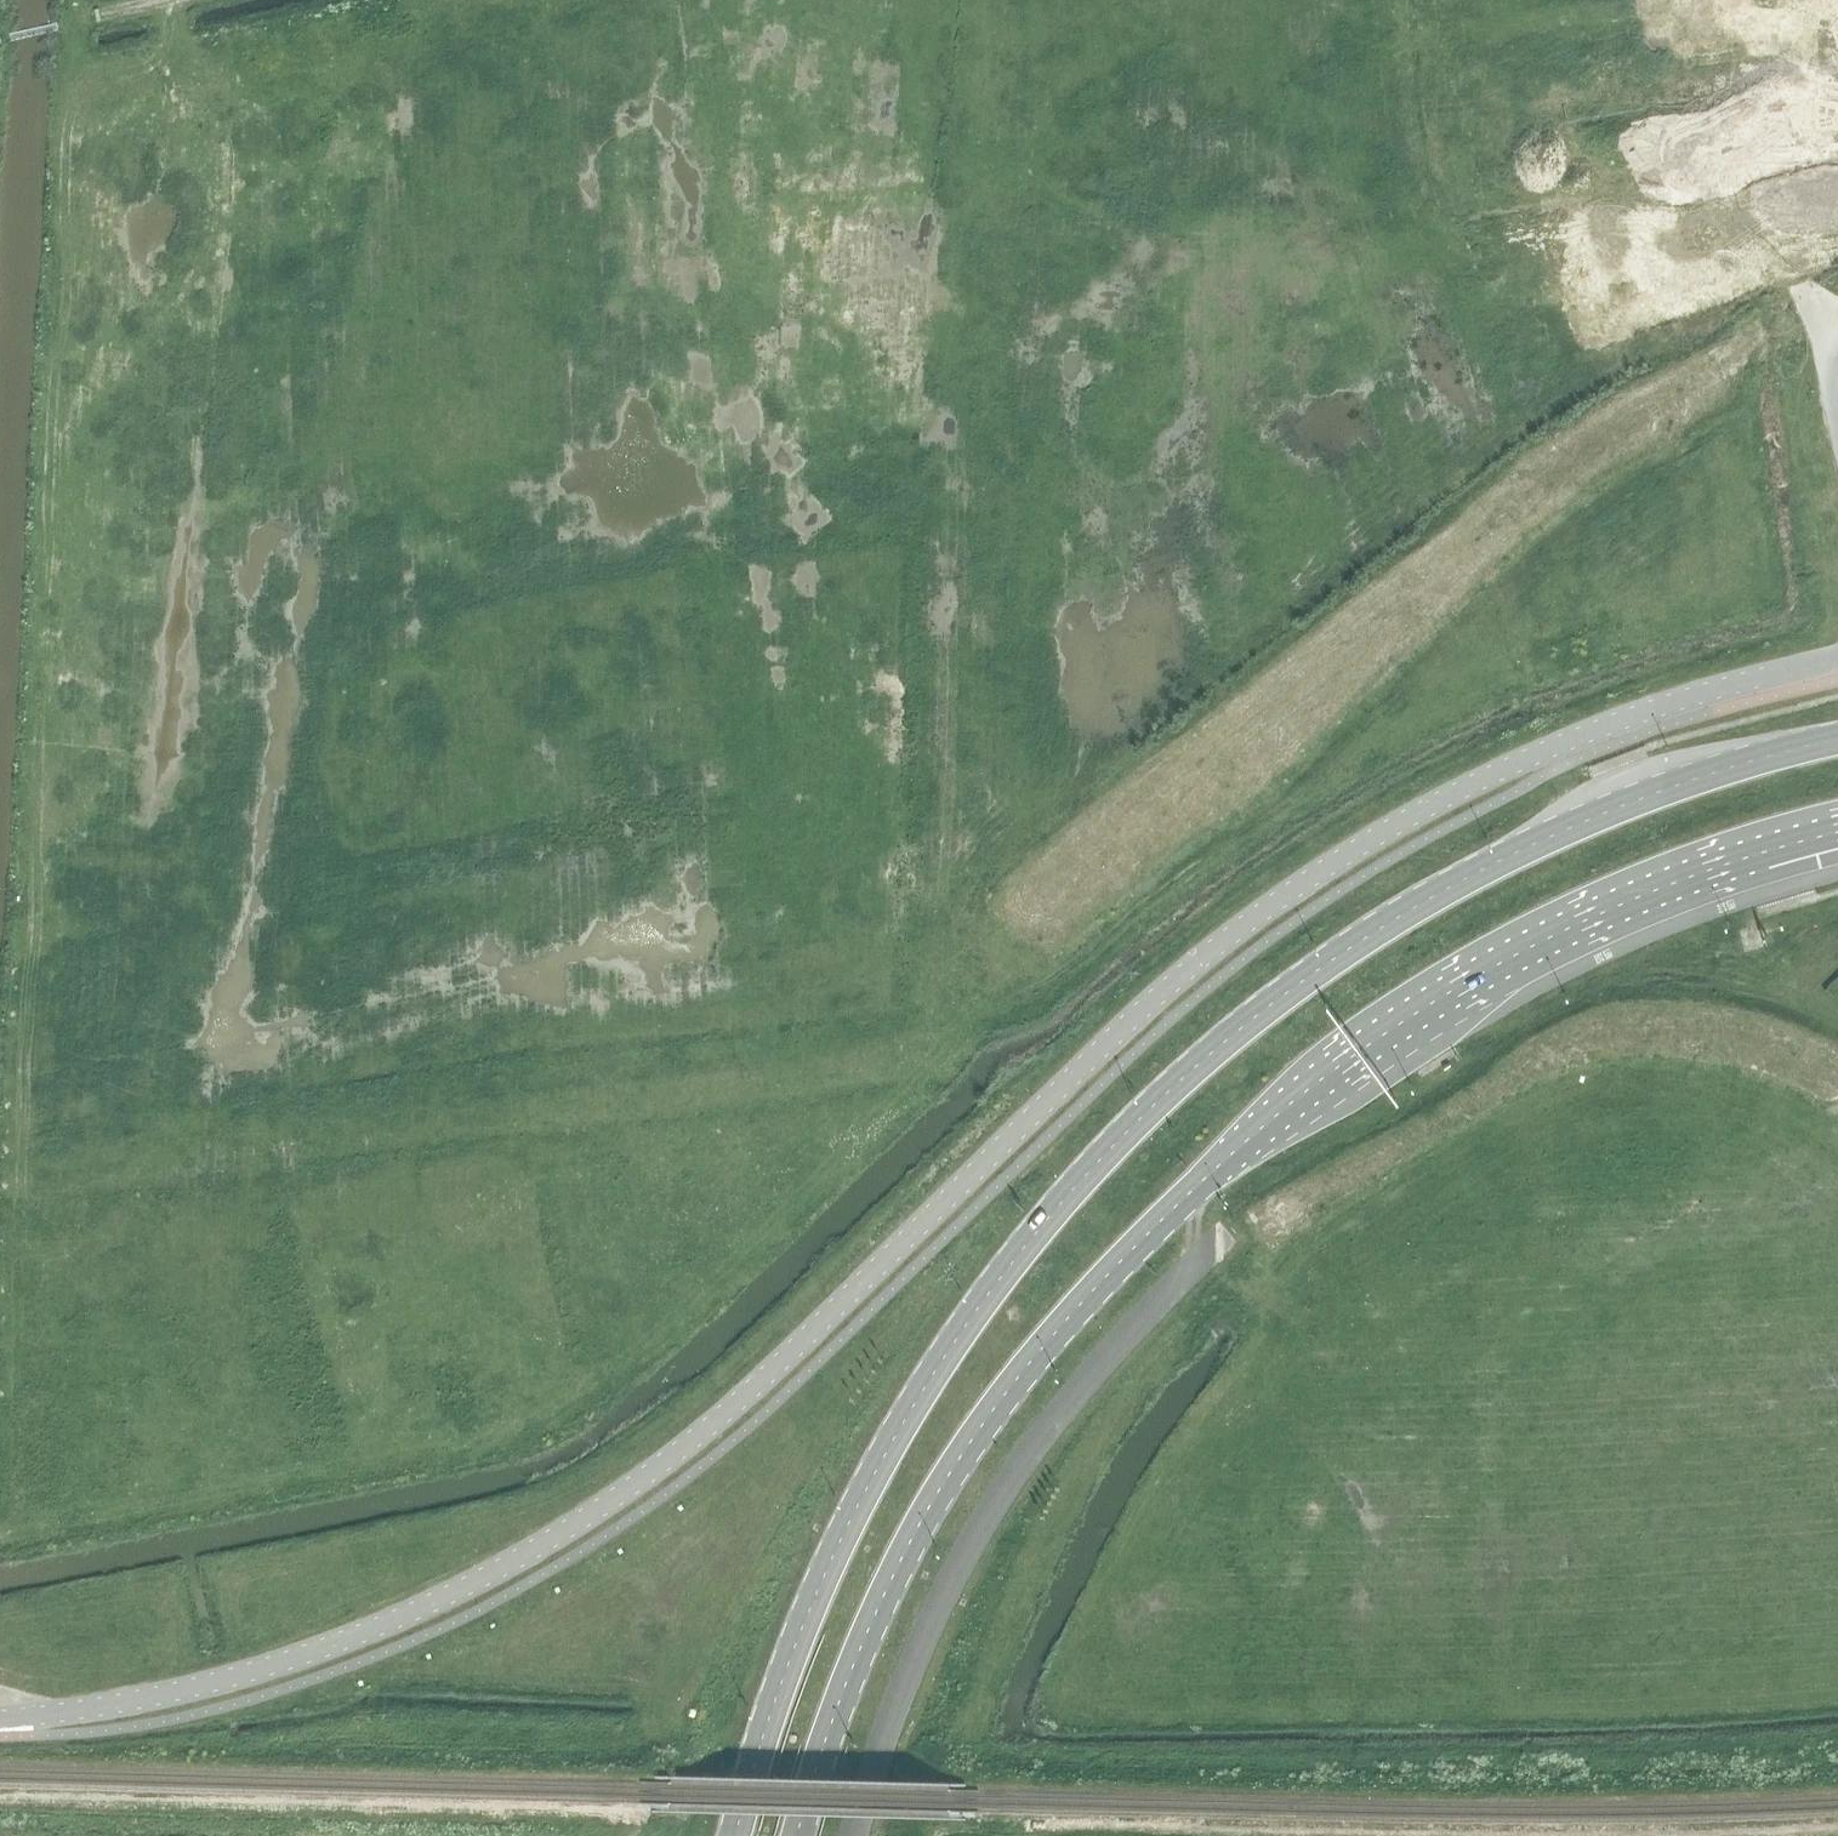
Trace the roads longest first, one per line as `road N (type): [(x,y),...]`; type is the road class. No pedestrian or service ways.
road 1 (tertiary): [(0,1720),(123,1703),(275,1666),(365,1634),(495,1572),(607,1504),(704,1431),(1156,998),(1355,849),(1482,781),(1614,724),(1837,658)]
road 2 (primary): [(1837,741),(1577,824),(1423,903),(1299,984),(1155,1104),(1019,1256),(932,1375),(870,1481),(800,1627),(733,1835)]
road 3 (primary): [(796,1835),(857,1655),(928,1509),(990,1413),(1078,1308),(1210,1173),(1328,1075),(1498,964),(1689,877),(1837,832)]

